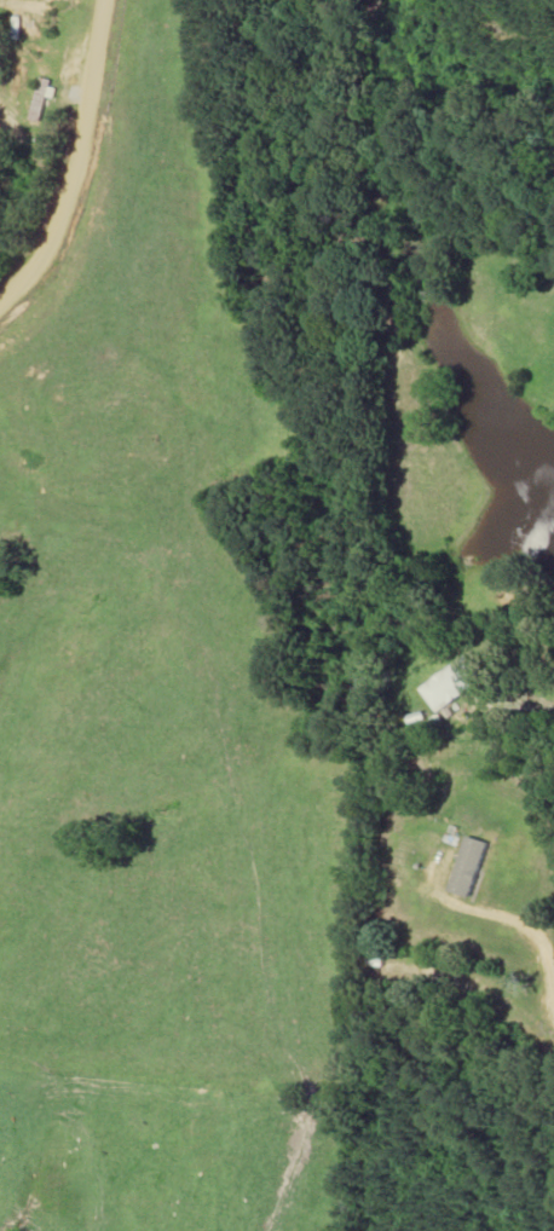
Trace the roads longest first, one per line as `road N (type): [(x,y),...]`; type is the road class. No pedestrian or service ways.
road 1 (residential): [(0,294),(35,197),(52,0)]

